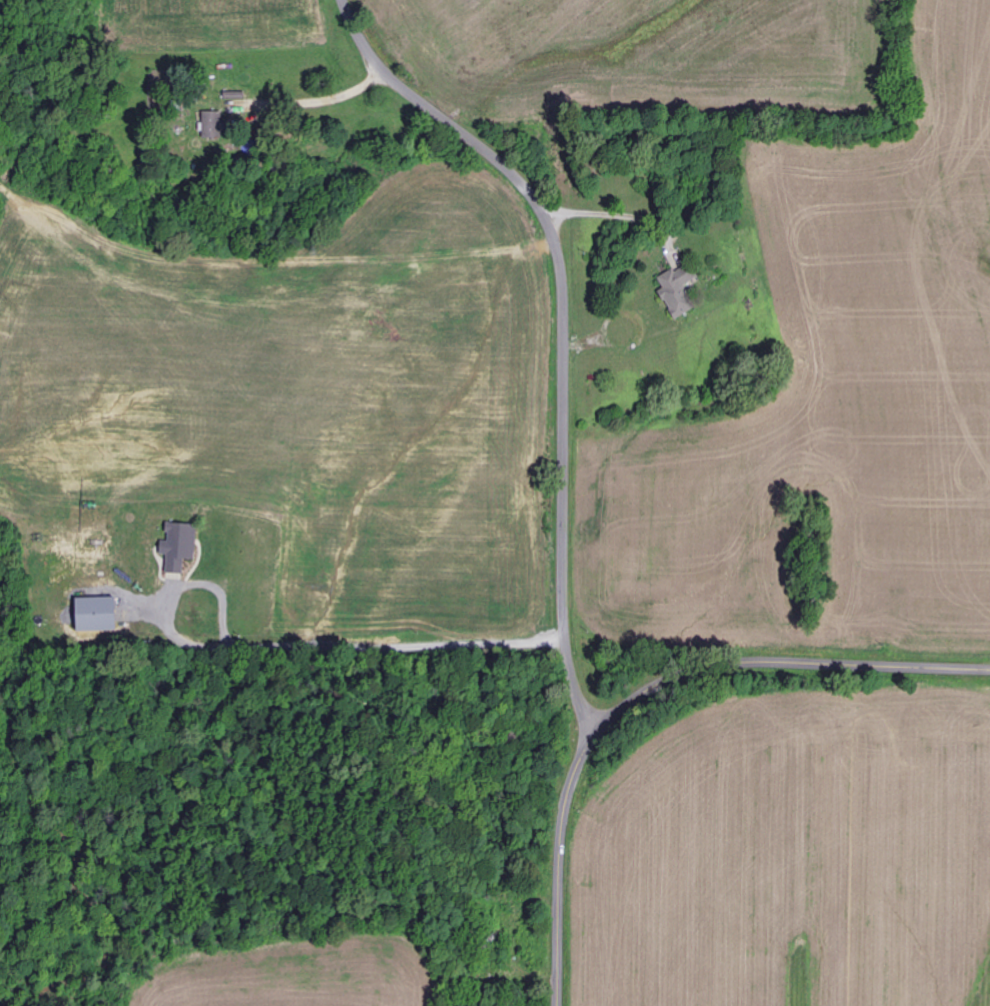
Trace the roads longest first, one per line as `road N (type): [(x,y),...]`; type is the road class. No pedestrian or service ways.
road 1 (residential): [(601,733),(573,680),(564,527),(567,309),(547,220),(512,174),(393,79),(344,0)]
road 2 (tertiary): [(989,665),(769,660),(681,675),(642,693),(601,733),(570,805),(561,1005)]

